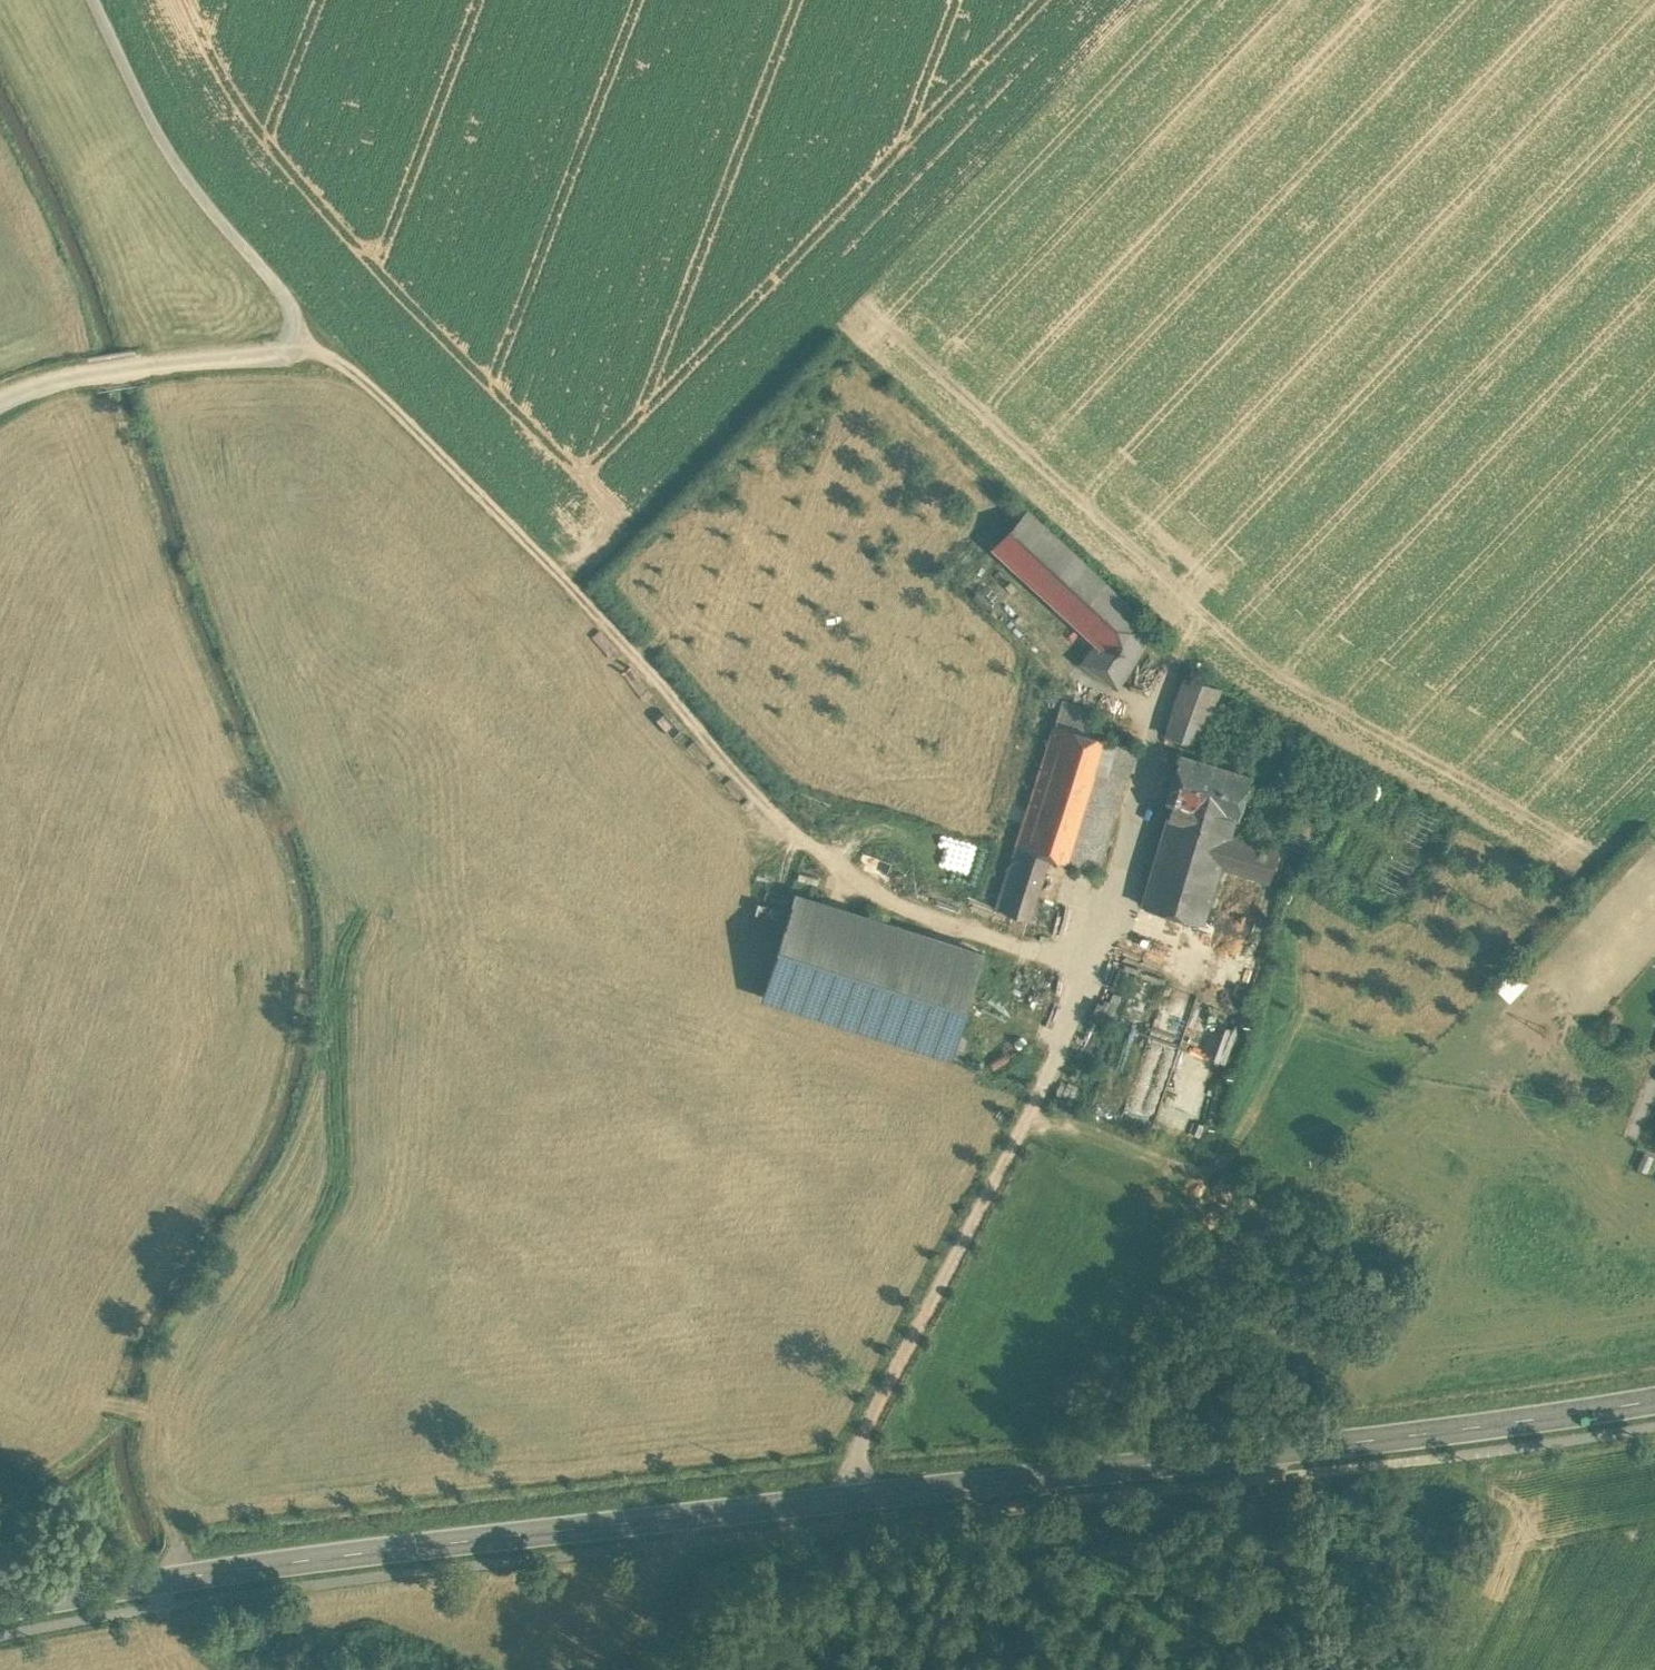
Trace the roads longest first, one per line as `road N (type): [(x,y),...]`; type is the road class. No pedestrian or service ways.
road 1 (secondary): [(0,1610),(308,1558),(1448,1430),(1654,1399)]
road 2 (track): [(1088,952),(832,871),(759,805),(674,701),(382,394),(299,350)]
road 3 (track): [(1156,753),(1088,952),(858,1450),(857,1495)]
road 4 (unclassified): [(0,406),(95,372),(299,350),(290,306),(170,163),(95,0)]

